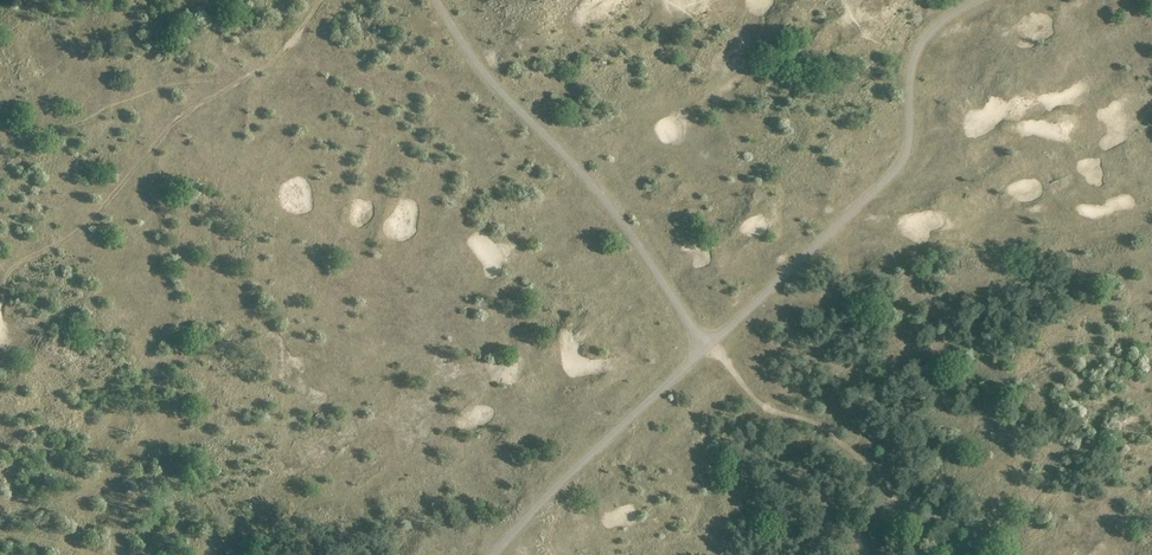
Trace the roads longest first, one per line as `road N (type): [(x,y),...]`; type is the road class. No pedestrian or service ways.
road 1 (track): [(494,554),(900,164),(918,48),(935,24),(978,0)]
road 2 (track): [(435,0),(483,72),(594,186),(706,348)]

